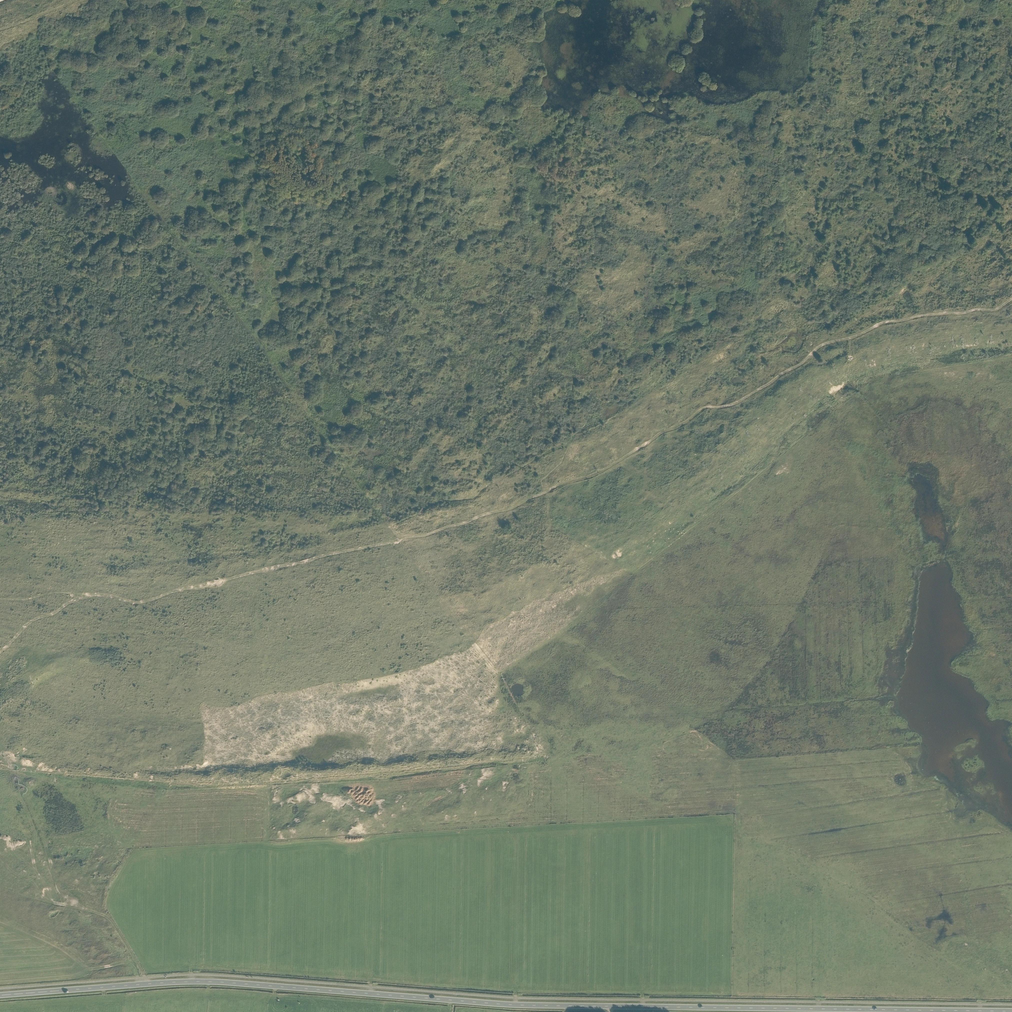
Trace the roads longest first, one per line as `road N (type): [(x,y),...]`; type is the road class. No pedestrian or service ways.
road 1 (secondary): [(0,995),(205,981),(526,1005),(1011,1011)]

